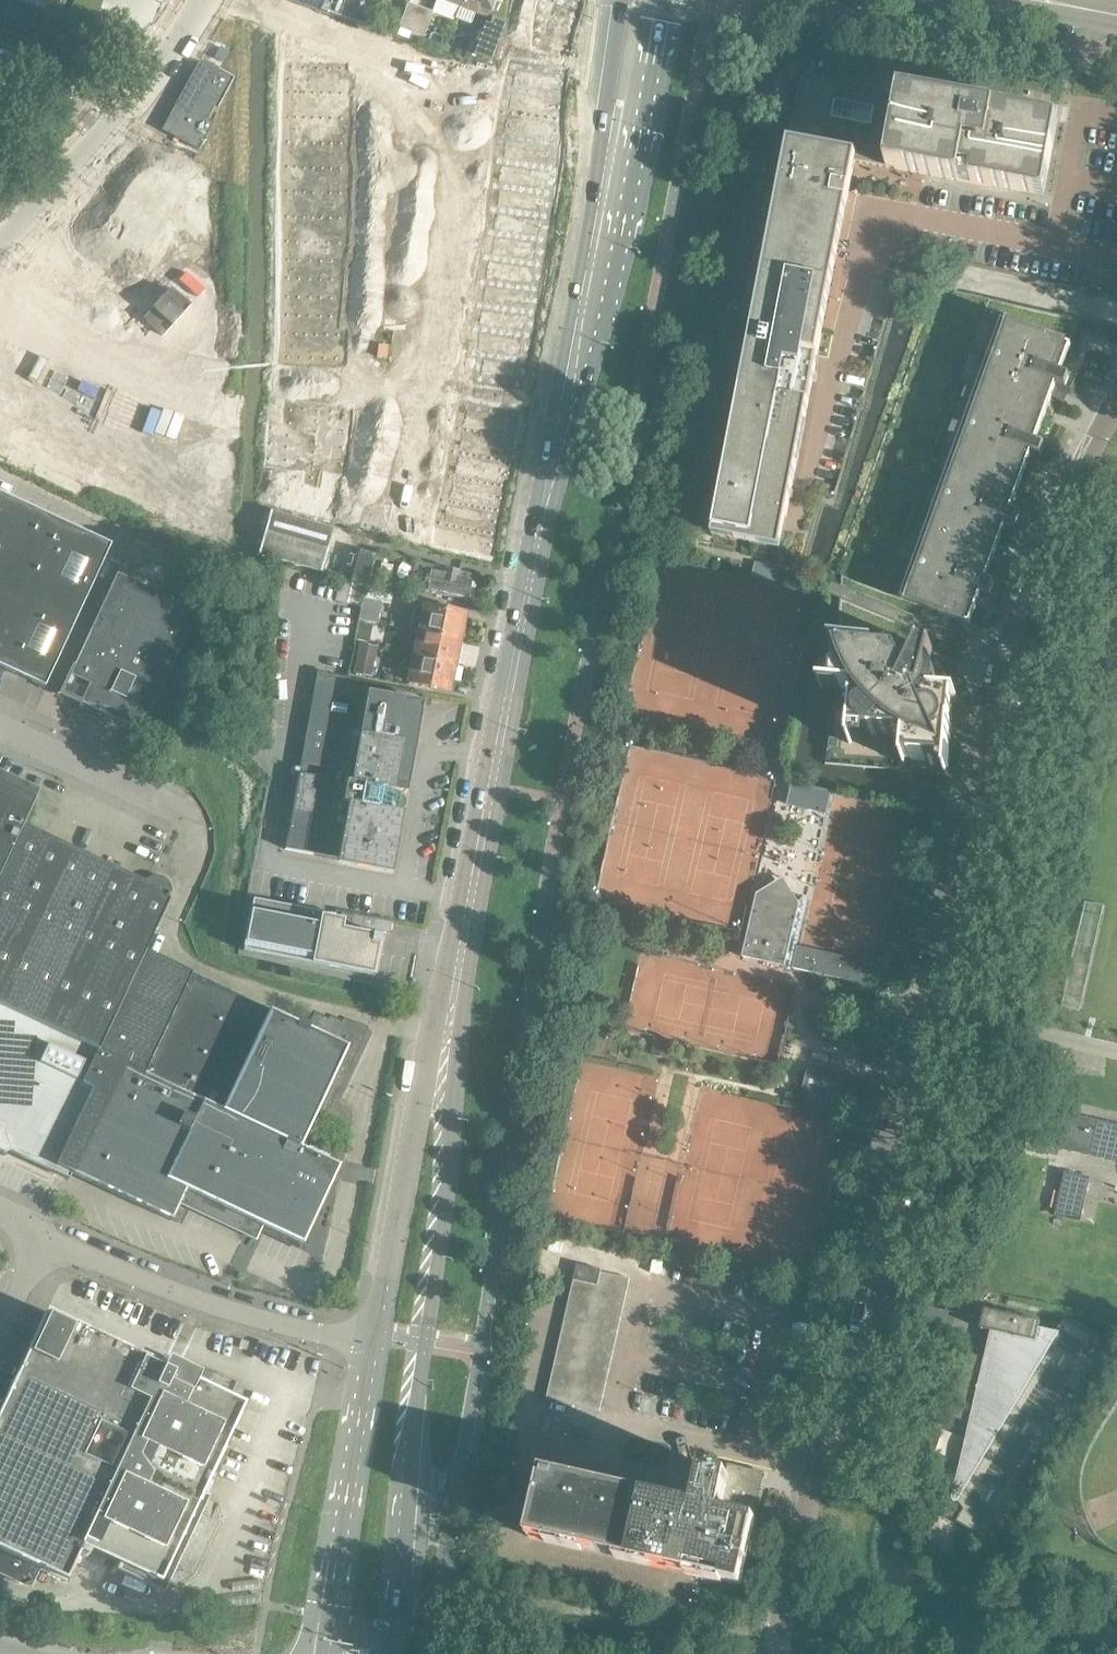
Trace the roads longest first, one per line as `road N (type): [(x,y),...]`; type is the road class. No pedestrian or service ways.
road 1 (unclassified): [(779,1653),(775,1645),(927,1008),(1004,639),(1072,477),(1116,395)]
road 2 (secondary): [(452,1007),(645,0)]
road 3 (secondary): [(385,1653),(443,1189),(452,1007)]
road 4 (residential): [(248,0),(427,71),(403,383)]
road 5 (residential): [(0,279),(169,360),(403,383)]
road 6 (unclassified): [(379,1339),(319,1333),(197,1299),(45,1243)]
road 7 (secondary): [(452,1007),(379,1339)]
road 8 (unclassified): [(0,249),(204,0)]
road 9 (secondary): [(379,1339),(326,1653)]
road 10 (residential): [(403,383),(377,511)]

